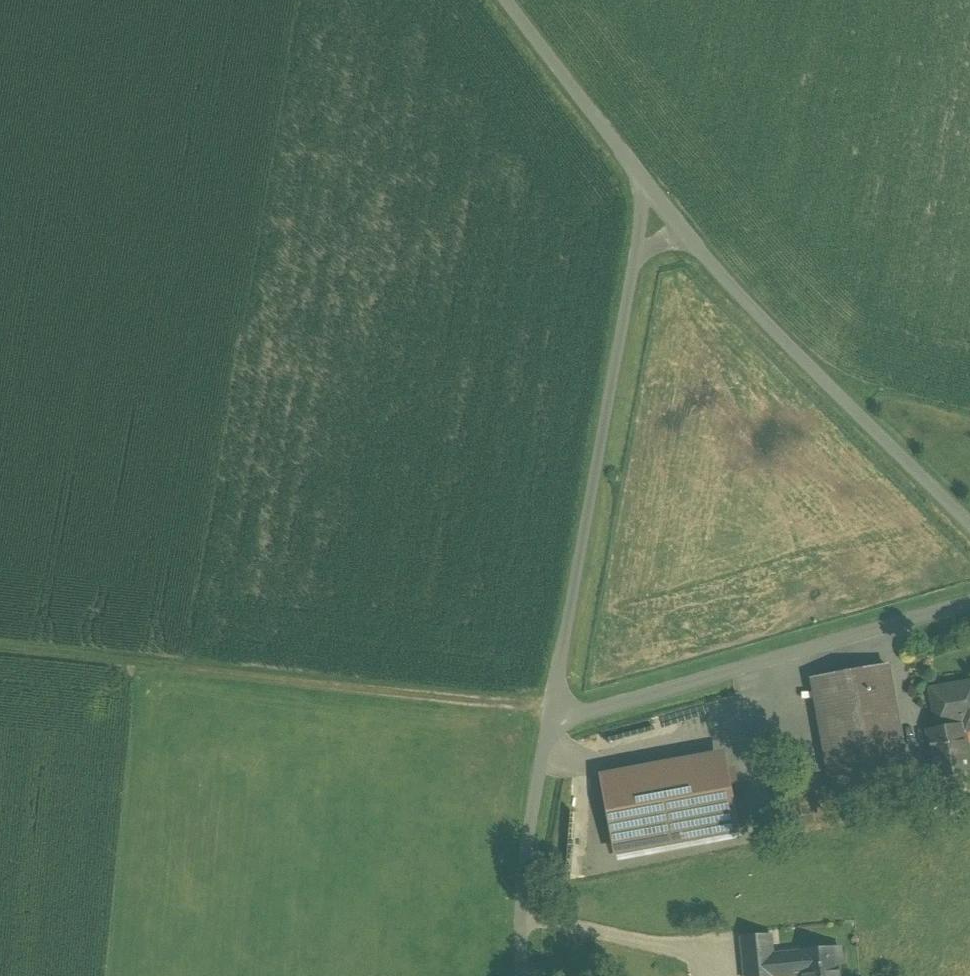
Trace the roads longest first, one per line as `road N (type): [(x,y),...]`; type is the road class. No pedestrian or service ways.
road 1 (unclassified): [(552,720),(641,175)]
road 2 (unclassified): [(969,521),(641,175)]
road 3 (unclassified): [(969,600),(552,720)]
road 4 (unclassified): [(537,975),(540,789),(552,720)]
road 5 (unclassified): [(641,175),(510,0)]

